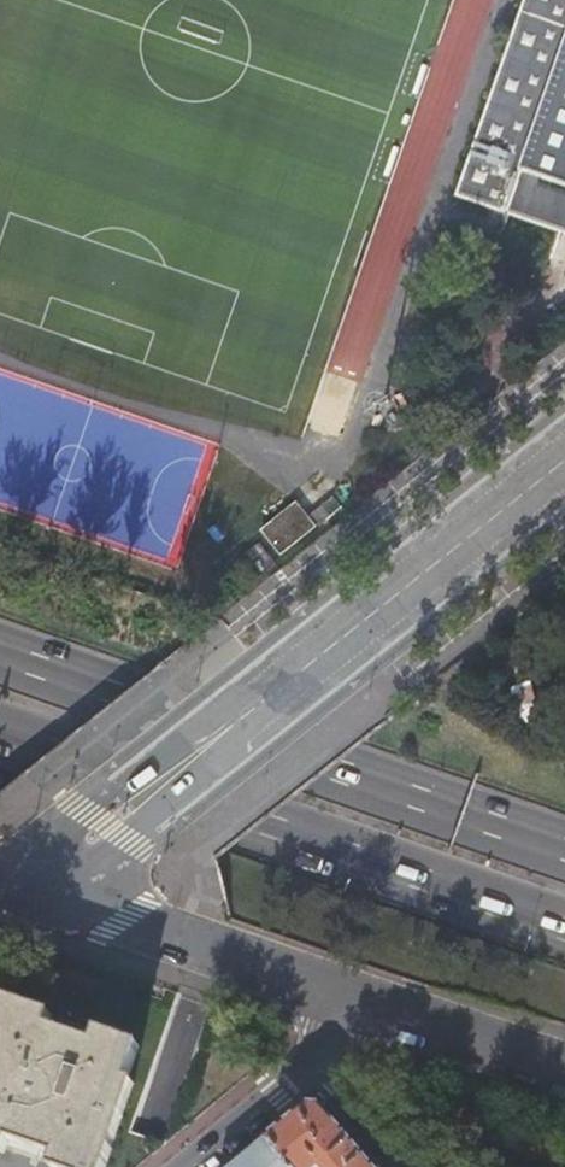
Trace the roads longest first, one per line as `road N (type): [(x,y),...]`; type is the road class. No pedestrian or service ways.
road 1 (tertiary): [(564,463),(107,823),(35,890)]
road 2 (trunk): [(0,732),(564,931)]
road 3 (trunk): [(564,852),(0,655)]
road 4 (tertiary): [(35,890),(336,991)]
road 5 (tertiary): [(336,991),(564,1071)]
road 6 (residential): [(314,1059),(190,1166)]
road 7 (residential): [(409,1166),(314,1059)]

